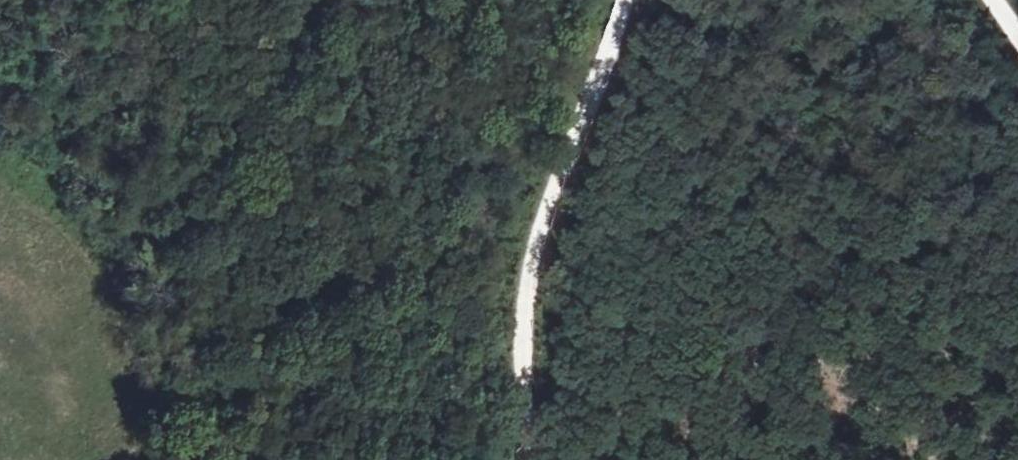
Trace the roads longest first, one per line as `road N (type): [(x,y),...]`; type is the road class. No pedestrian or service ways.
road 1 (track): [(620,0),(526,274),(529,459)]

